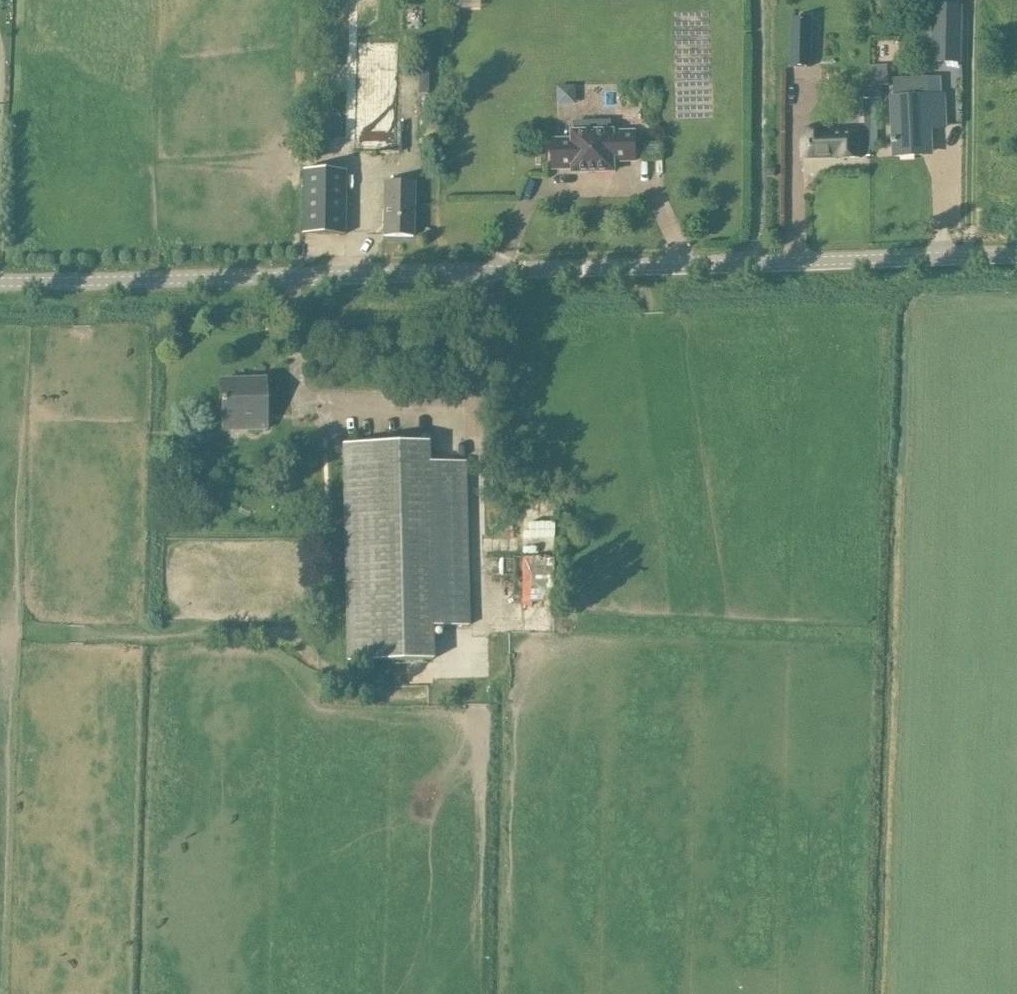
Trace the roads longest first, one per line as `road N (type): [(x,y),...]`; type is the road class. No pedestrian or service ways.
road 1 (unclassified): [(0,281),(1016,275)]

